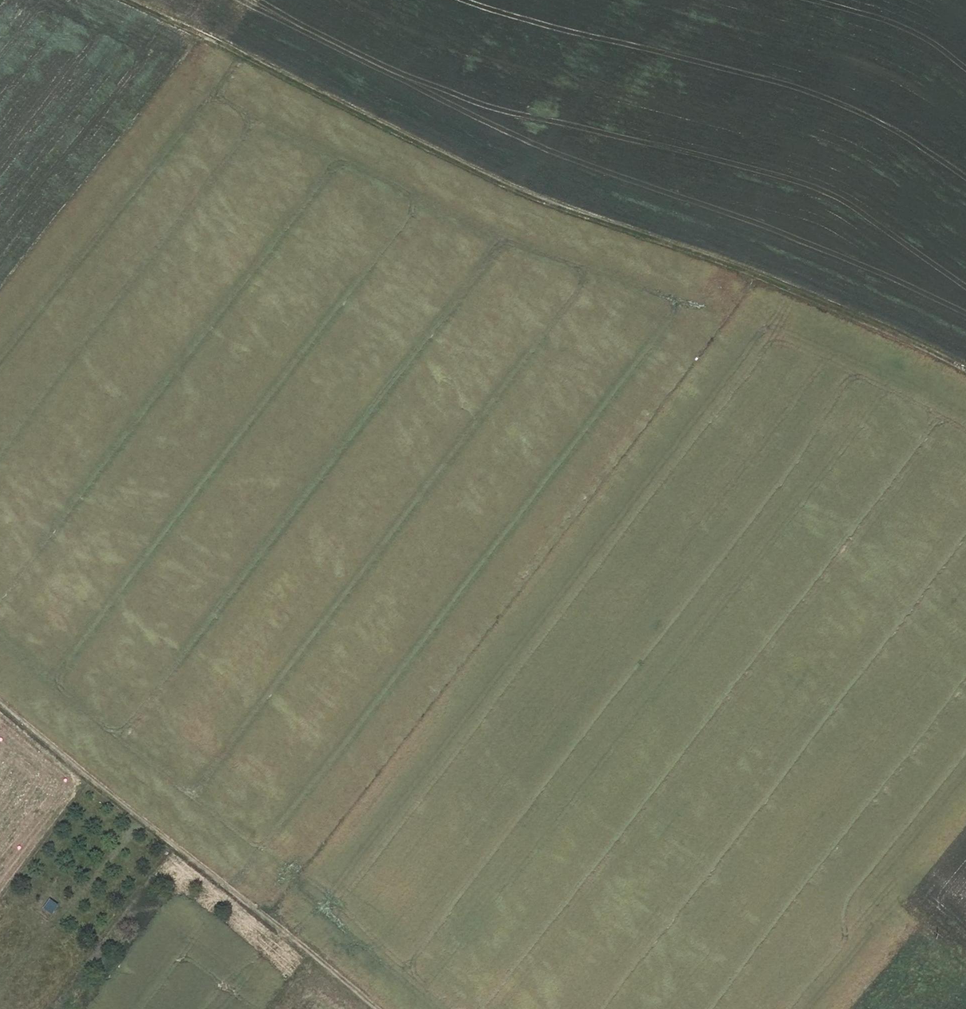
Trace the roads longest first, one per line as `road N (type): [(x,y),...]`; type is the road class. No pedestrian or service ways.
road 1 (track): [(965,377),(746,275),(477,174),(122,0)]
road 2 (track): [(371,1008),(0,694)]

